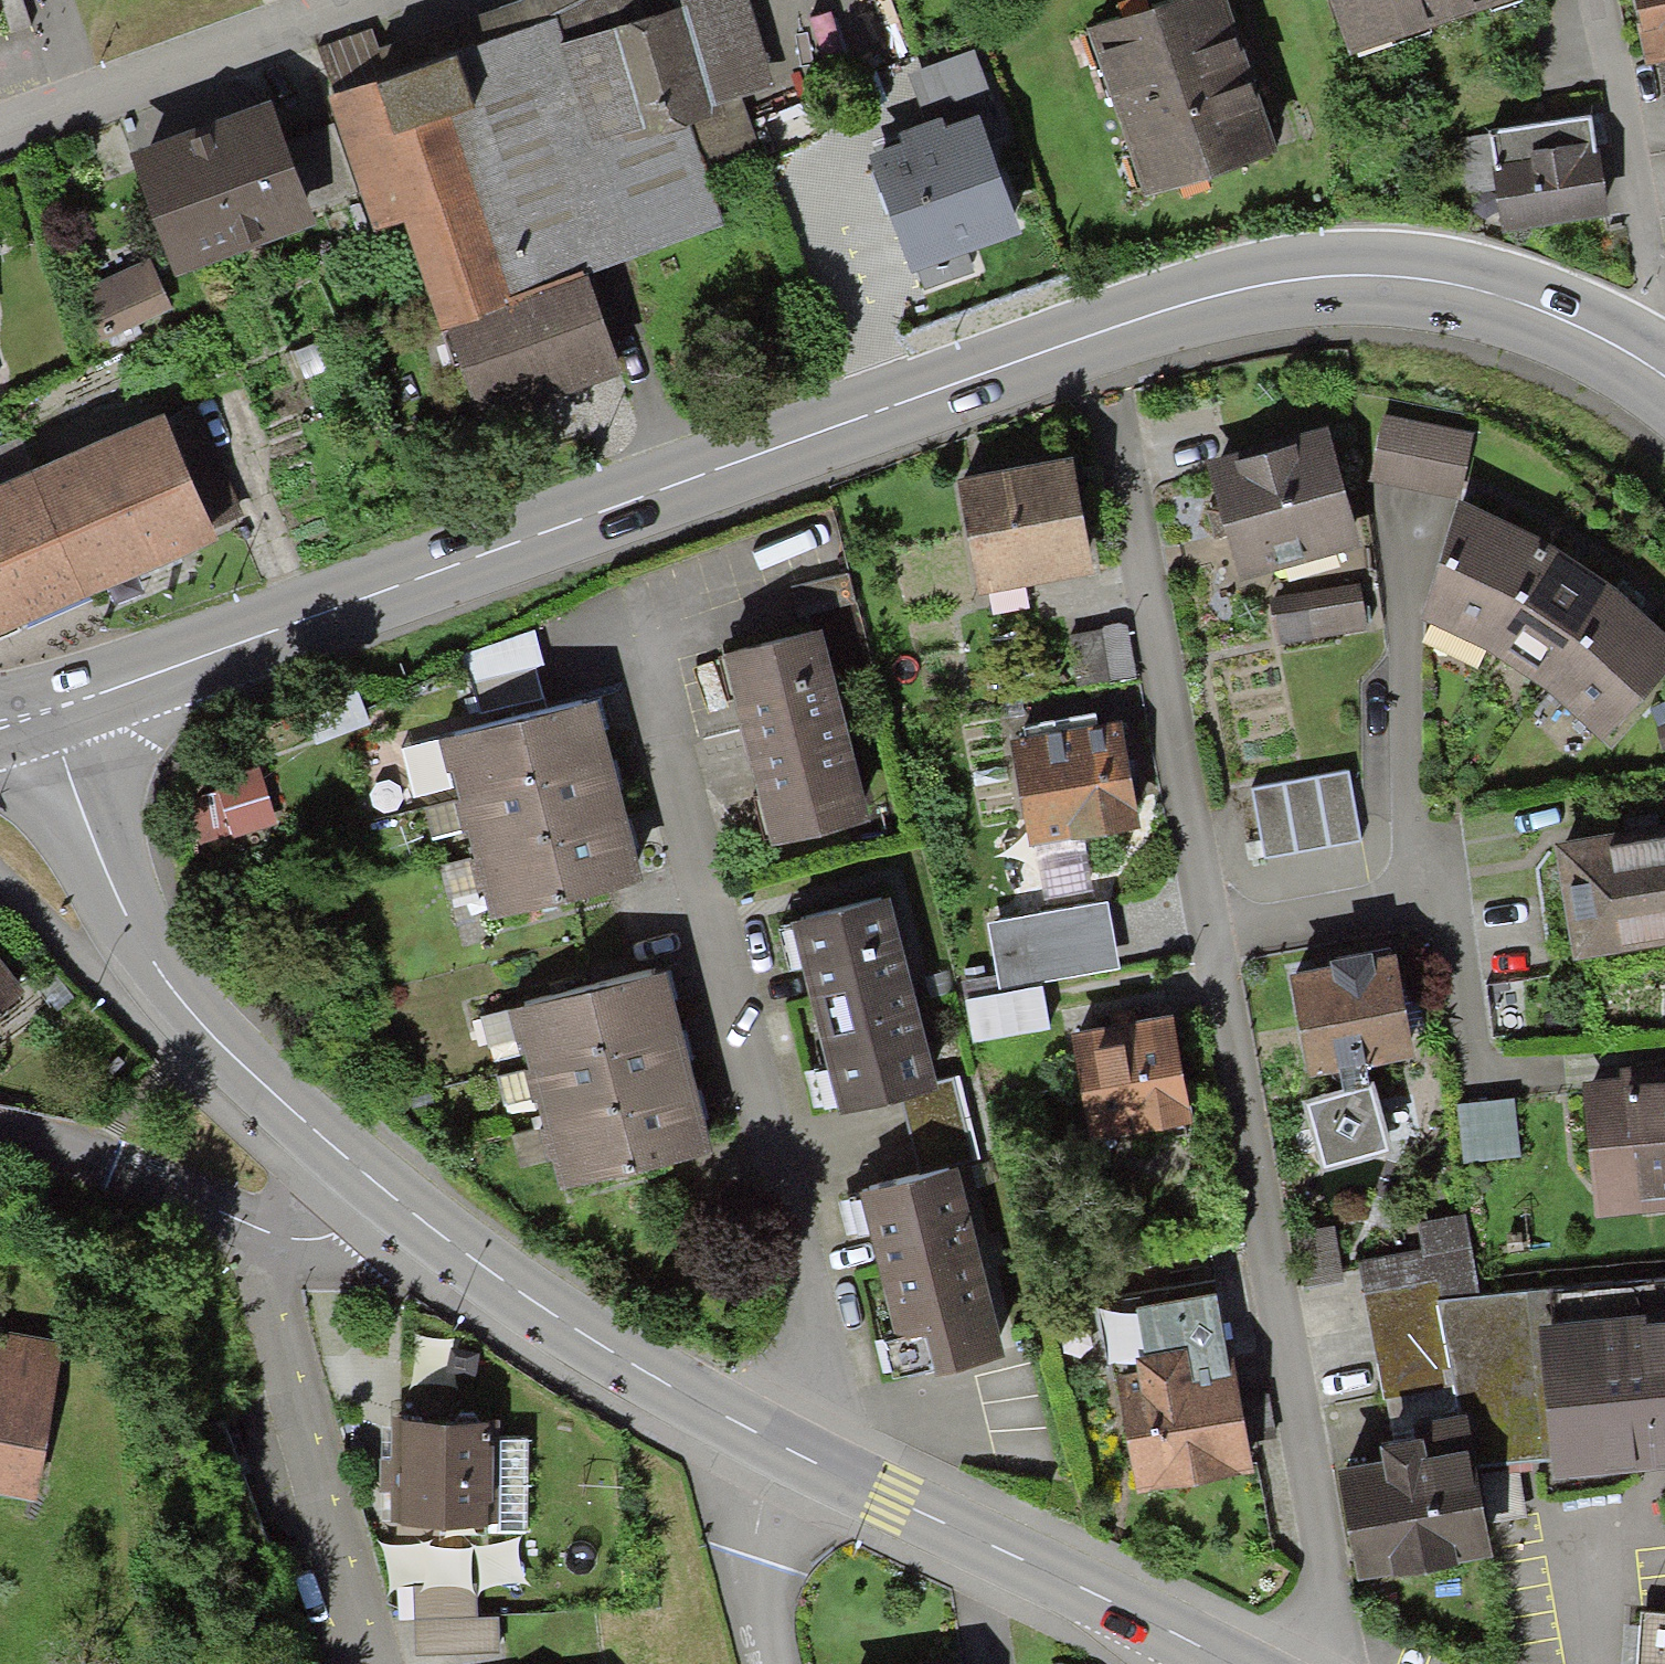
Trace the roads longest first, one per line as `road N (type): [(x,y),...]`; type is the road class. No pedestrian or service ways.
road 1 (primary): [(46,710),(1170,310),(1307,281),(1430,282),(1537,310),(1635,357),(1664,380)]
road 2 (residential): [(800,1456),(825,1393),(635,629)]
road 3 (residential): [(1314,1663),(1327,1597),(1210,939)]
road 4 (secondary): [(388,1188),(229,1050),(163,972),(117,892),(46,710)]
road 5 (secondary): [(1236,1663),(800,1456)]
road 6 (secondary): [(773,1442),(602,1349),(388,1188)]
road 7 (residential): [(1210,939),(1127,502)]
road 8 (residential): [(266,1237),(269,1293),(372,1663)]
road 9 (residential): [(1414,895),(1421,837),(1403,504)]
road 10 (residential): [(0,121),(347,0)]
road 11 (residential): [(266,1237),(57,1131),(0,1125)]
road 12 (residential): [(1601,0),(1655,278)]
road 13 (residential): [(773,1442),(750,1547),(773,1663)]
road 14 (residential): [(1210,939),(1414,895)]
road 15 (residential): [(1414,895),(1455,945),(1479,1087)]
road 16 (residential): [(388,1188),(337,1239),(266,1237)]

